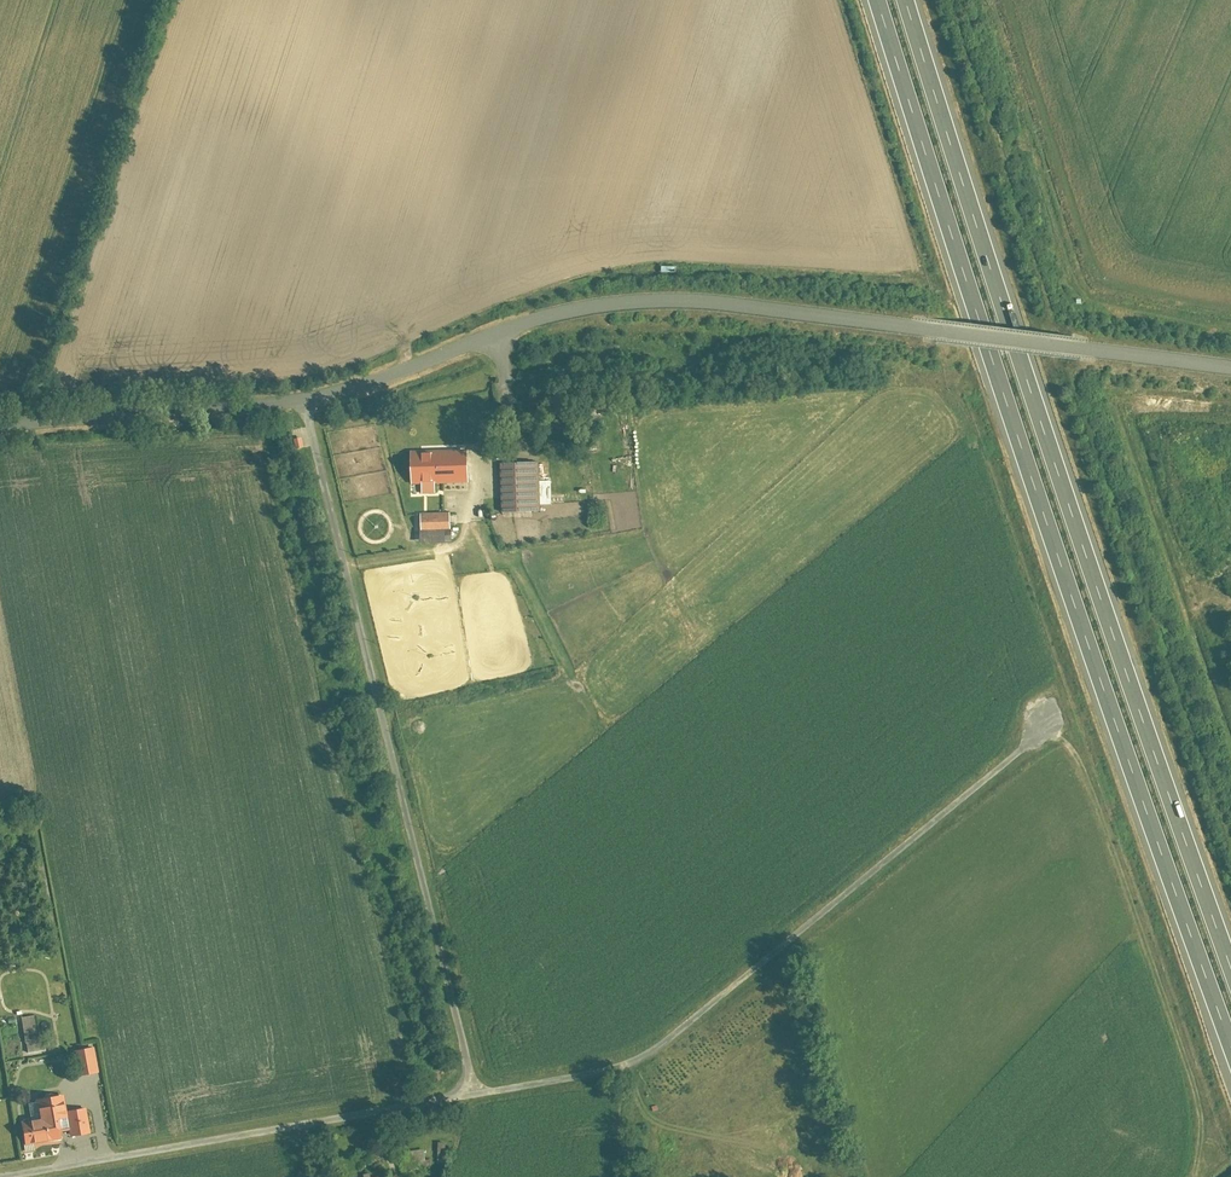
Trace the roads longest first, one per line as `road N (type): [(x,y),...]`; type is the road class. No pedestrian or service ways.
road 1 (unclassified): [(0,1171),(632,1065),(1060,725)]
road 2 (motorway): [(878,0),(1090,649),(1230,1047)]
road 3 (unclassified): [(1082,354),(715,307),(621,305),(554,315),(380,382),(303,402),(0,432)]
road 4 (motorway): [(1230,966),(906,0)]
road 5 (track): [(476,1094),(303,402)]
road 6 (residential): [(1230,372),(1082,354)]

